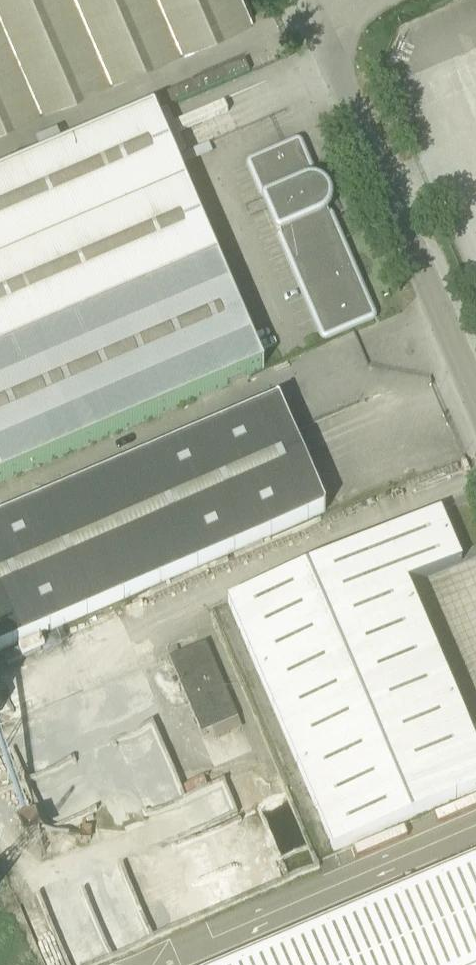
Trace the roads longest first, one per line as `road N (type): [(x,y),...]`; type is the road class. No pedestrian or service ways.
road 1 (unclassified): [(475,393),(318,22)]

